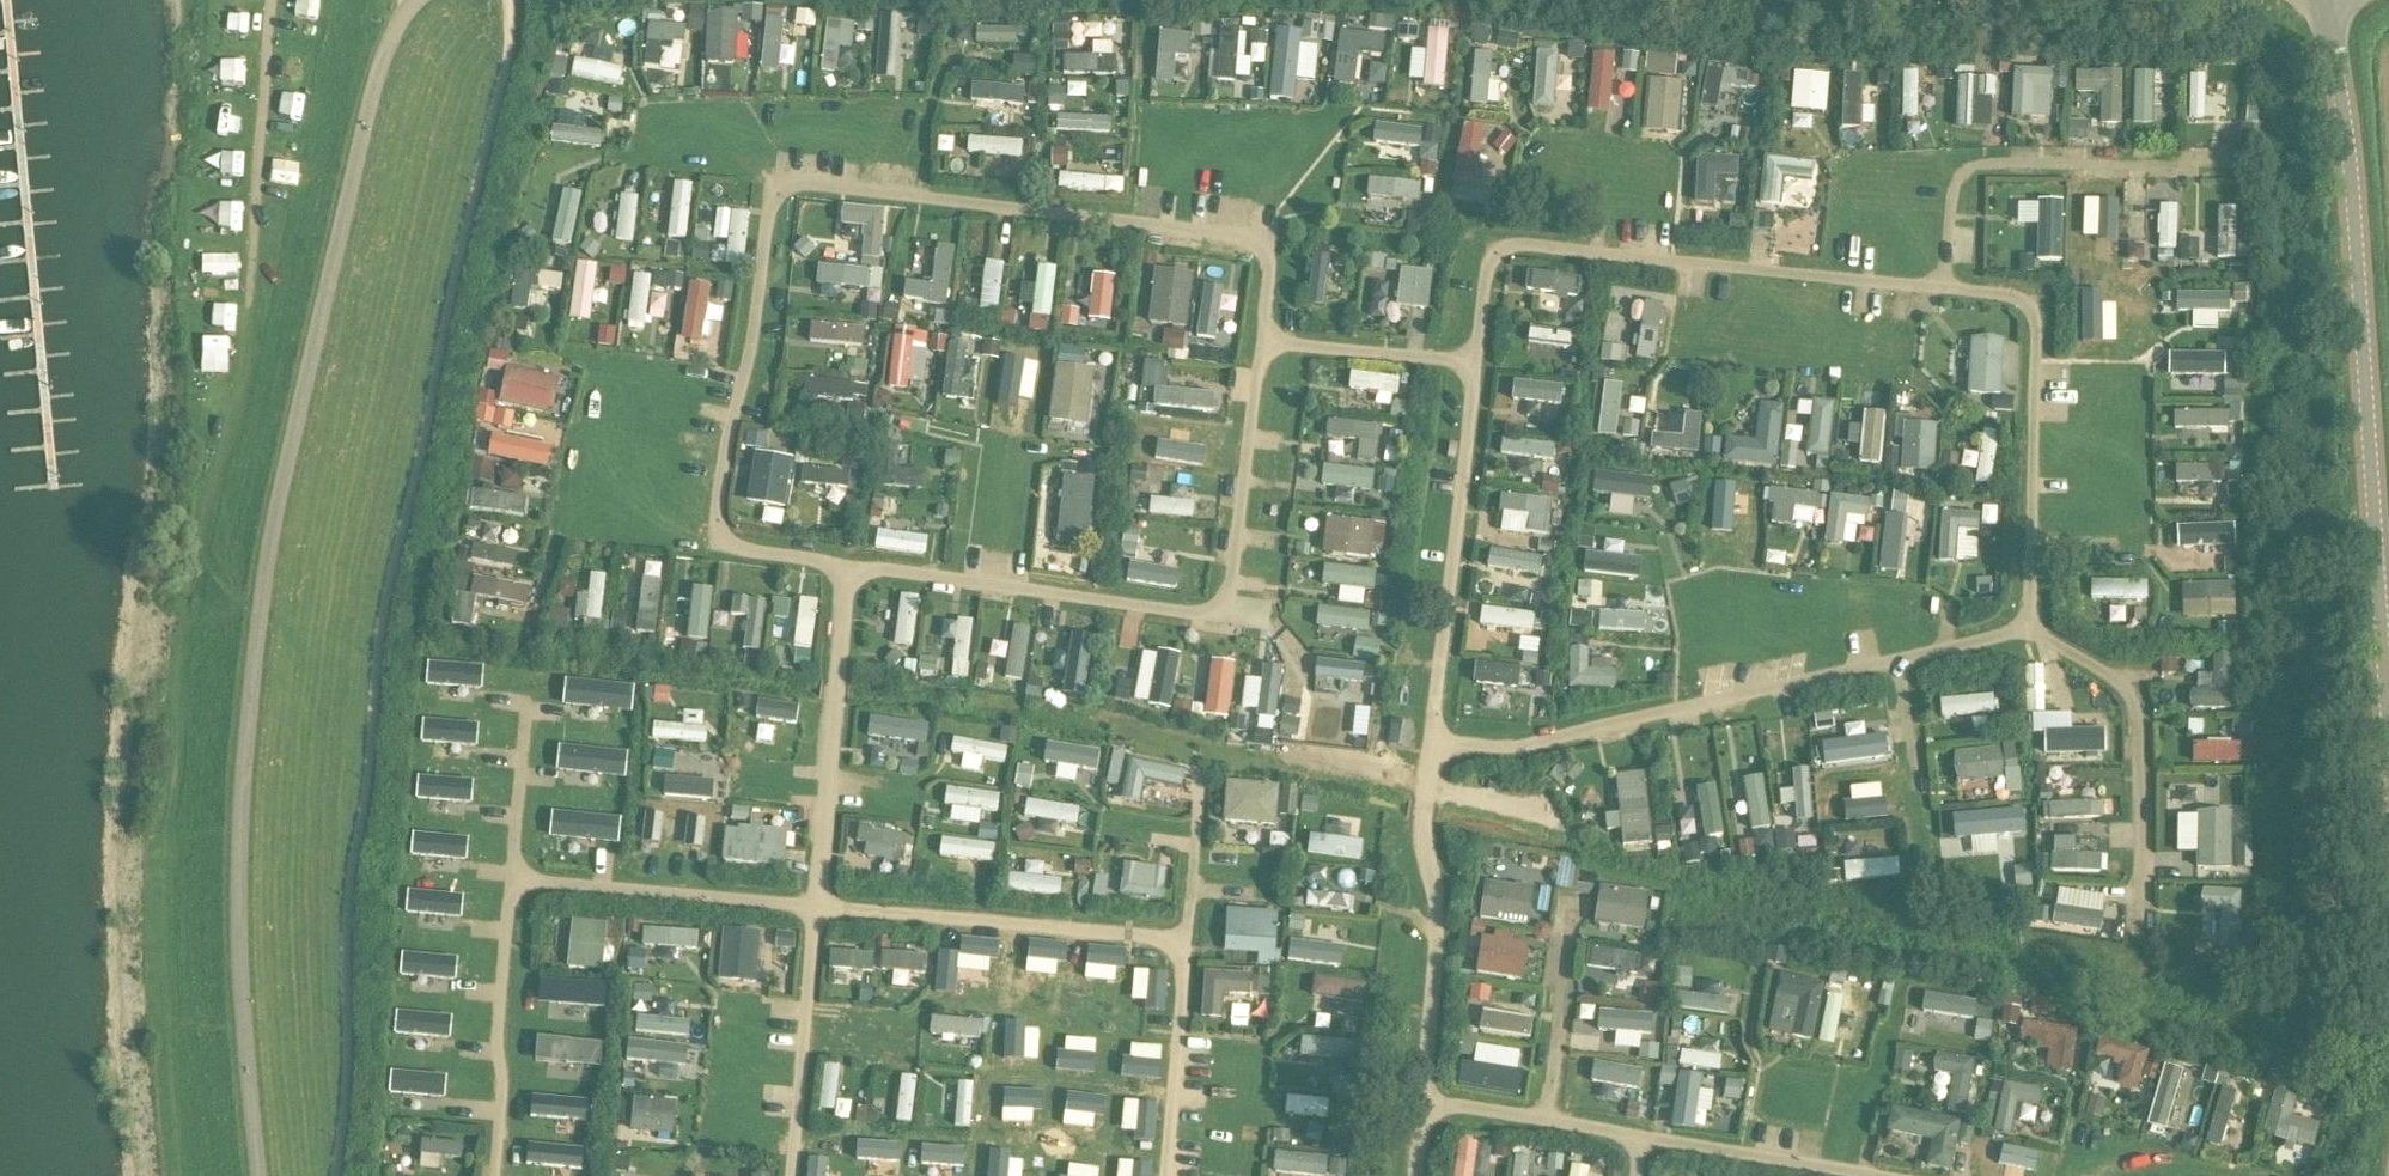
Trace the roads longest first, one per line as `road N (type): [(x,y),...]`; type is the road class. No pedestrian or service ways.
road 1 (tertiary): [(2388,714),(2338,33),(2328,0)]

